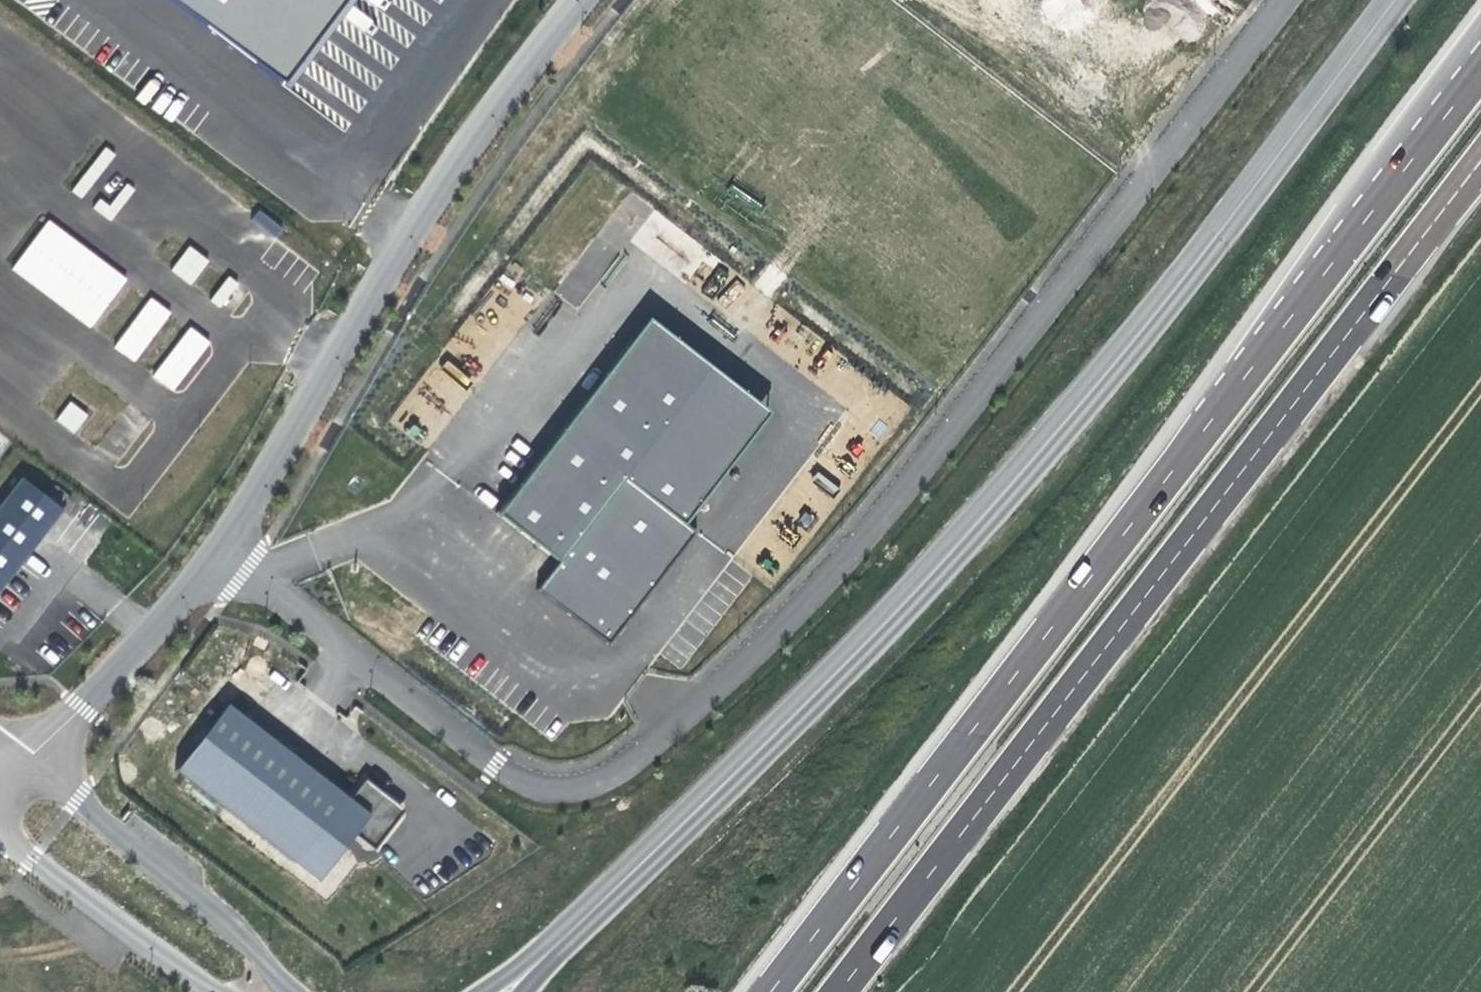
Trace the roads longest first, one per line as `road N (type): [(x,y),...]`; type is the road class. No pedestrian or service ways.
road 1 (unclassified): [(1283,0),(857,546),(730,677),(616,773),(570,790),(520,783),(244,572)]
road 2 (secondary): [(1394,0),(1174,291),(998,500),(802,708),(543,960)]
road 3 (trunk): [(839,991),(1480,159)]
road 4 (motorway): [(1343,248),(768,991)]
road 5 (unclassified): [(218,554),(445,180),(577,0)]
road 6 (unclassified): [(287,991),(234,926),(27,763)]
road 7 (unclassified): [(27,763),(218,554)]
road 8 (unclassified): [(0,836),(208,991)]
road 9 (trunk): [(1480,69),(1343,248)]

